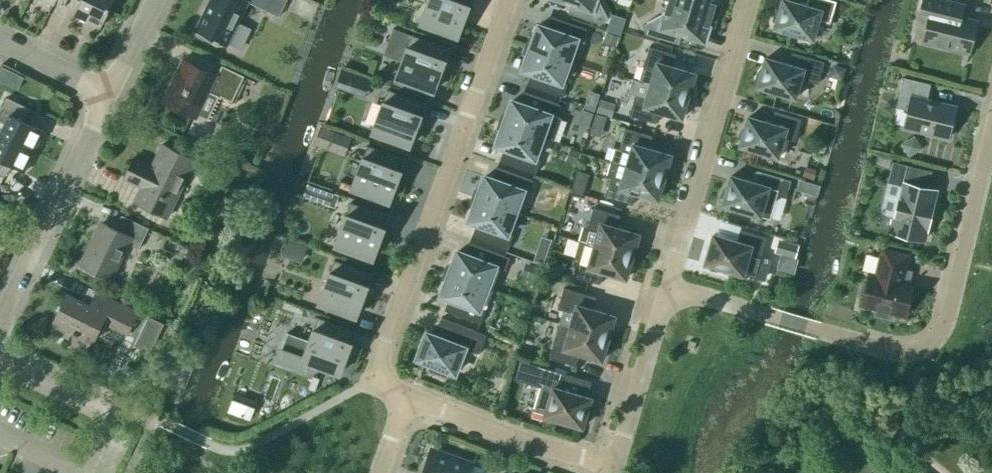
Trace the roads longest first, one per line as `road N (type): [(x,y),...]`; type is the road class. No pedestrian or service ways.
road 1 (residential): [(991,154),(950,327),(915,355),(669,287)]
road 2 (residential): [(402,398),(380,383),(385,342),(507,0)]
road 3 (residential): [(669,287),(753,0)]
road 4 (residential): [(108,99),(0,317)]
road 5 (residential): [(617,464),(402,398)]
road 6 (residential): [(669,287),(617,464)]

